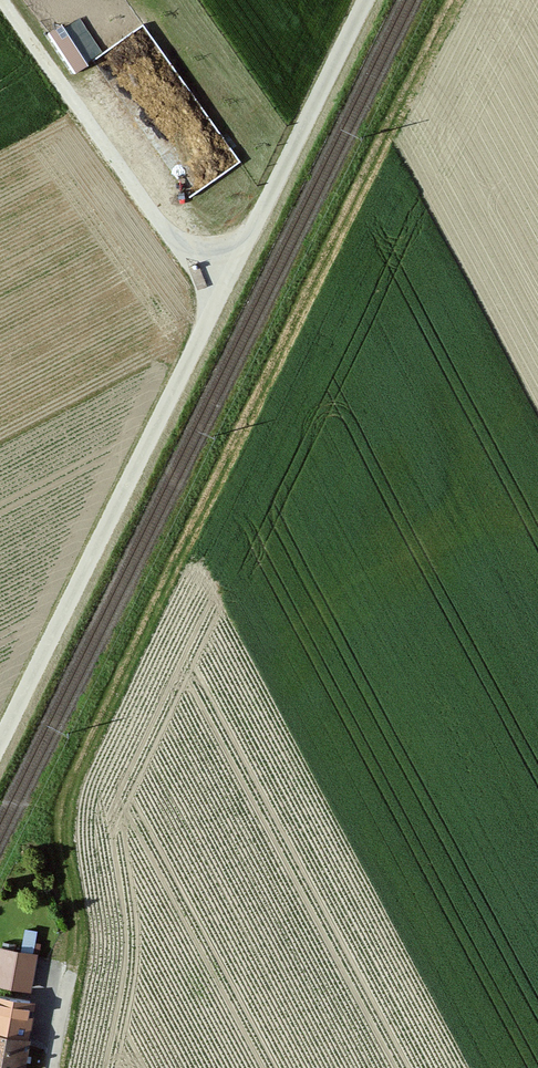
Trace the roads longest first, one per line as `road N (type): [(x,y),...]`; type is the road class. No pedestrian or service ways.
road 1 (track): [(525,0),(67,862),(71,970)]
road 2 (track): [(366,0),(0,743)]
road 3 (track): [(5,0),(218,305)]

